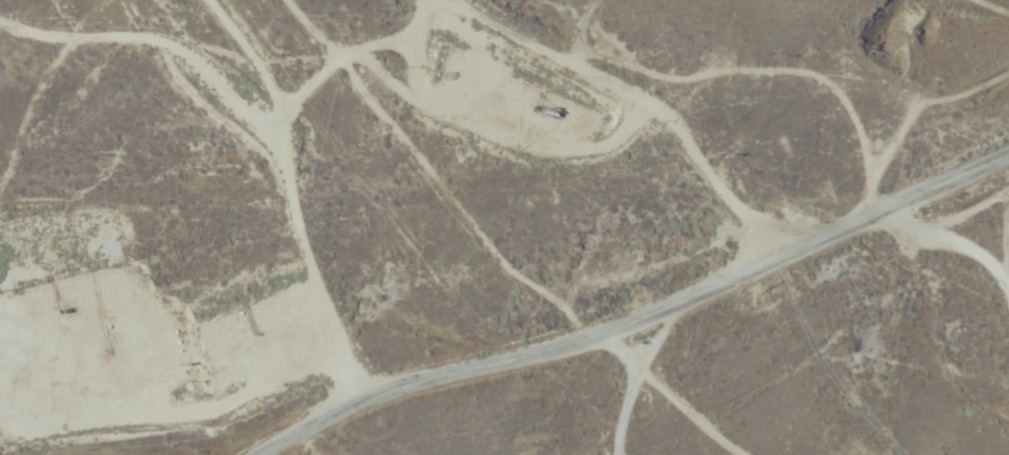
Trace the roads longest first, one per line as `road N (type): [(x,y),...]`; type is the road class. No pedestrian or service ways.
road 1 (residential): [(1008,157),(591,338),(370,400),(262,454)]
road 2 (residential): [(792,253),(721,226),(605,102),(480,75),(402,91),(350,180),(400,344),(370,400)]
road 3 (residential): [(0,82),(402,91)]

